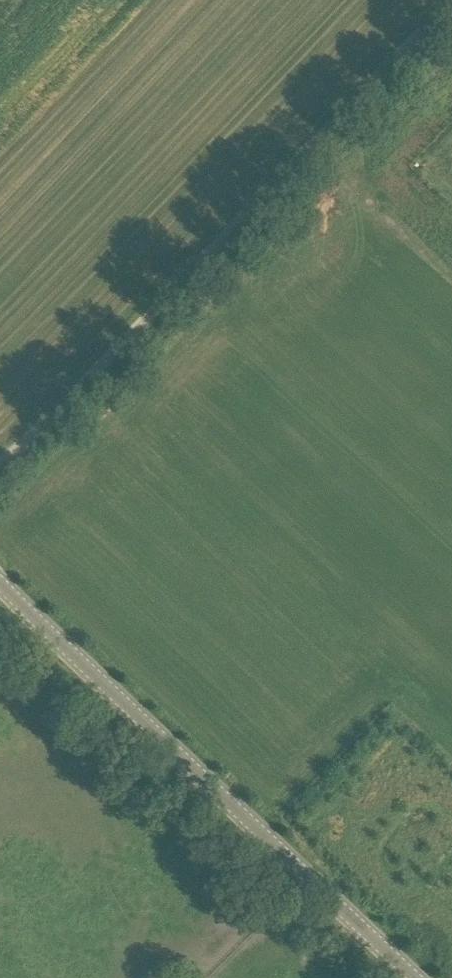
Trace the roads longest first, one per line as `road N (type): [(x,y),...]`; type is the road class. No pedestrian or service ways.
road 1 (track): [(0,474),(451,5)]
road 2 (unclassified): [(412,977),(0,582)]

